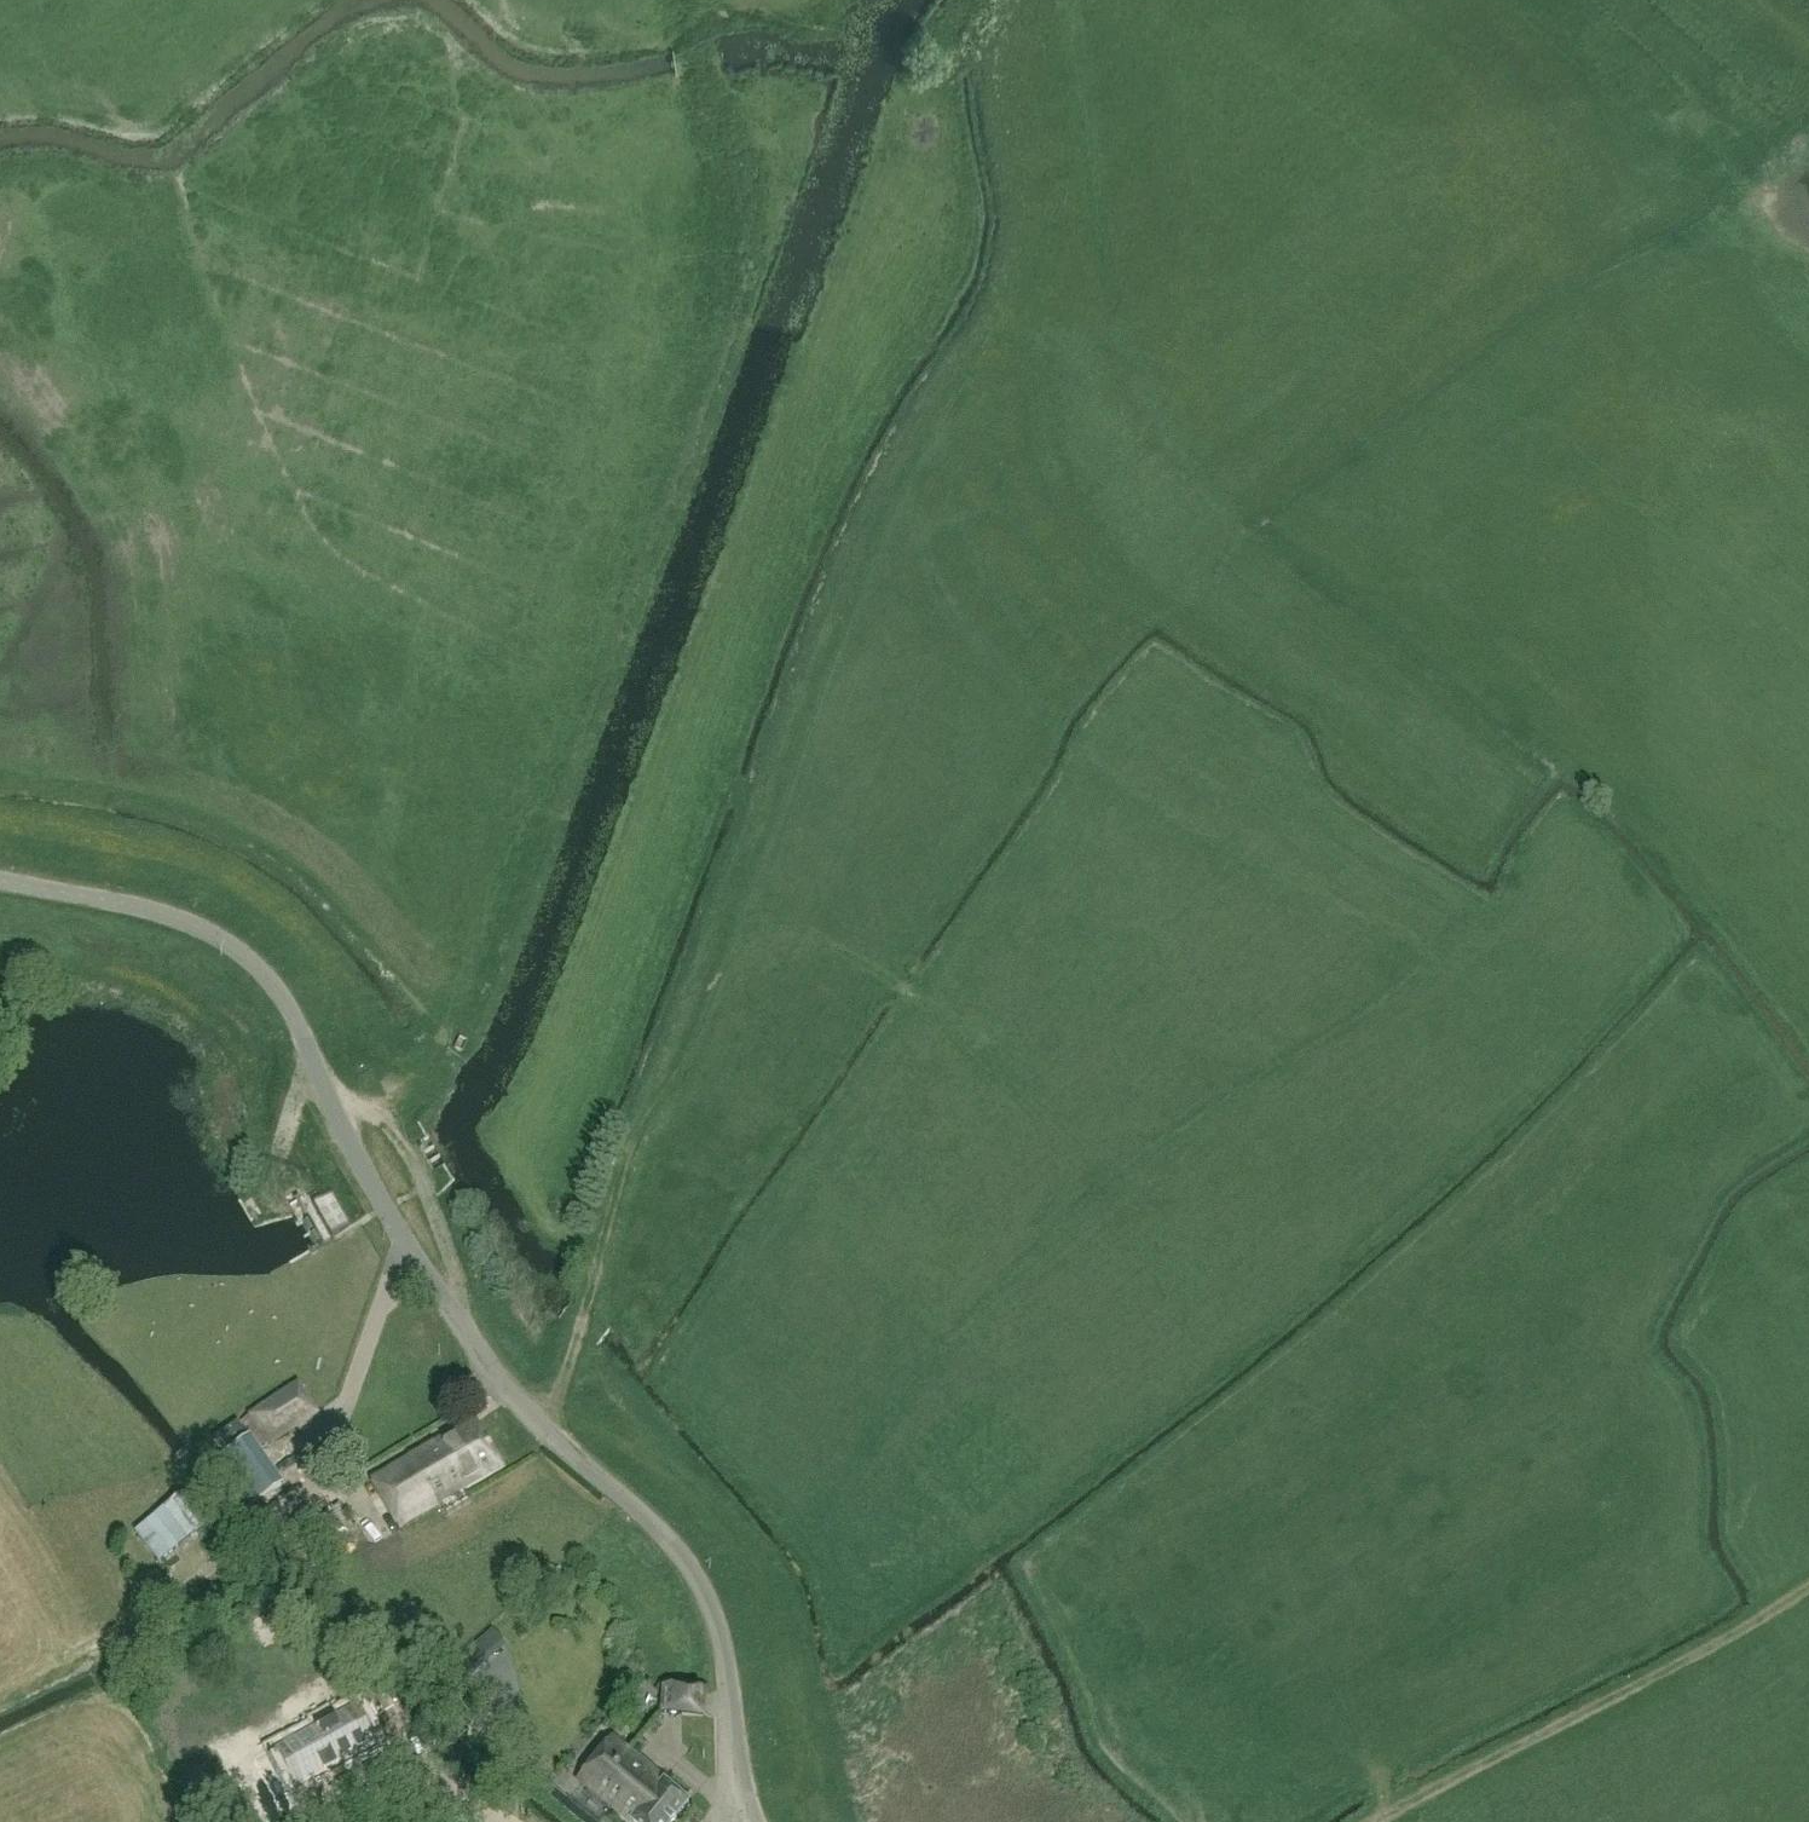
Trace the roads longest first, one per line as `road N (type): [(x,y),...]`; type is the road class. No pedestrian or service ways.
road 1 (unclassified): [(734,1777),(726,1664),(694,1574),(644,1515),(546,1430),(451,1313),(366,1176),(275,985),(190,922),(0,880)]
road 2 (track): [(441,1046),(394,1091),(335,1114)]
road 3 (track): [(589,1311),(540,1423)]

